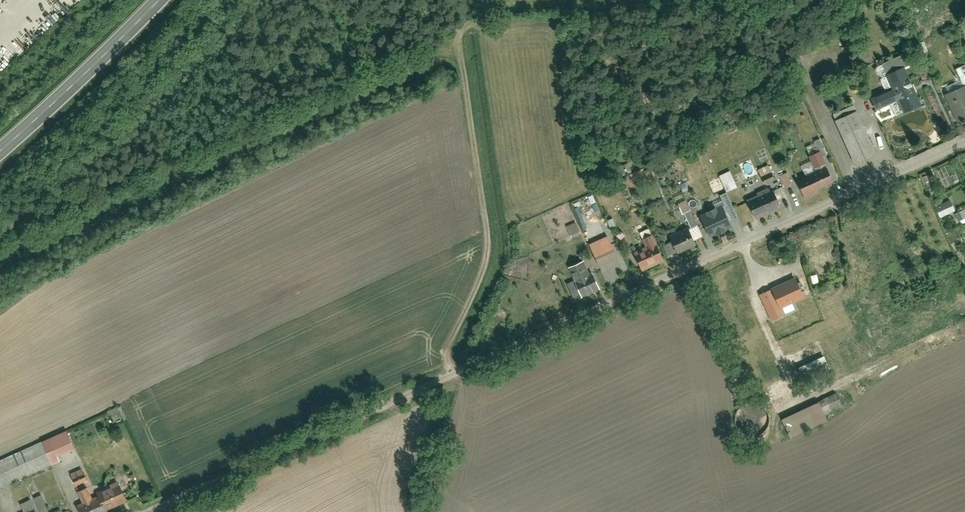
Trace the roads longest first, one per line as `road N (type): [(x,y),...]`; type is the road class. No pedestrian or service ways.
road 1 (unclassified): [(148,511),(964,140)]
road 2 (primary): [(0,151),(160,0)]

